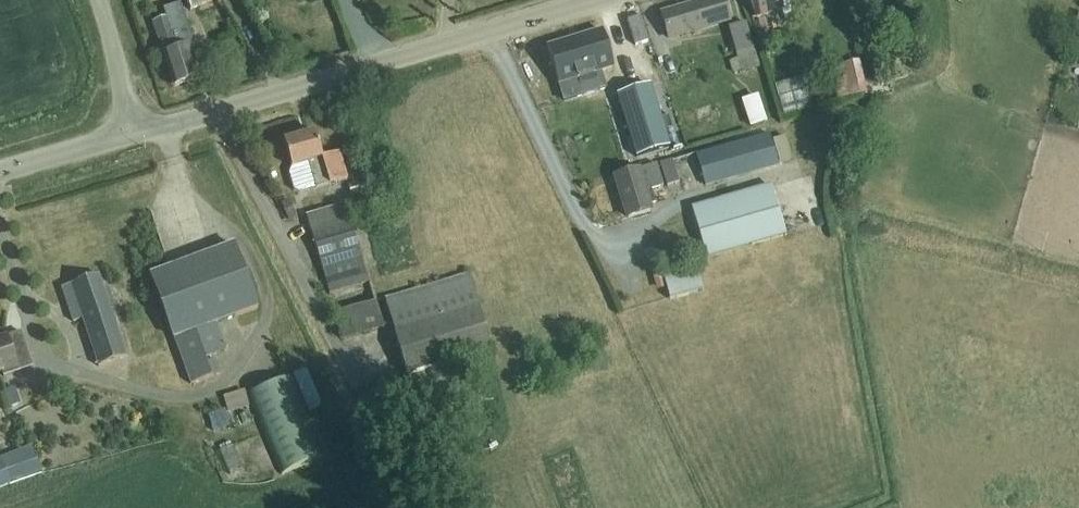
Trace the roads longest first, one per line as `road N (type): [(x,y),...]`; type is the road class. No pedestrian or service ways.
road 1 (unclassified): [(141,137),(590,0)]
road 2 (unclassified): [(0,179),(141,137)]
road 3 (unclassified): [(141,137),(99,0)]

